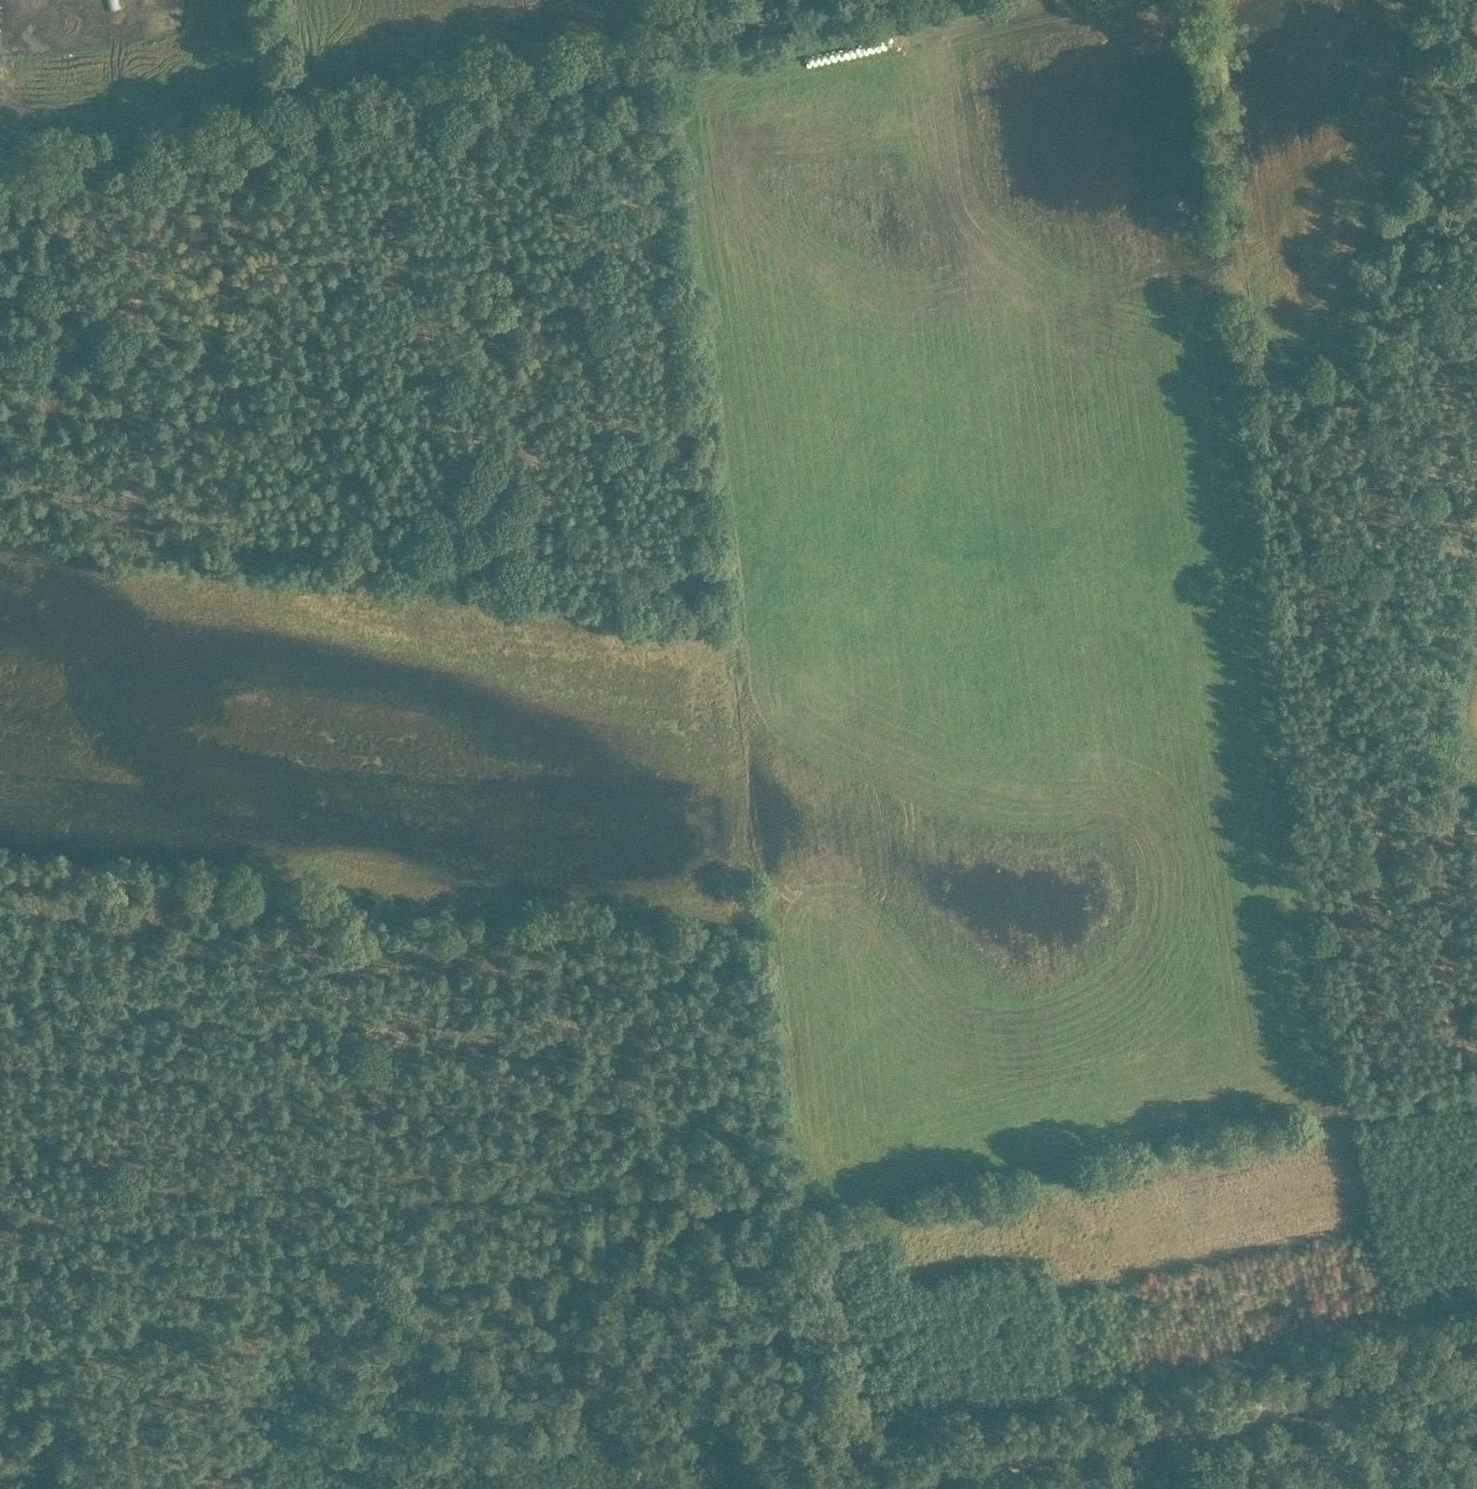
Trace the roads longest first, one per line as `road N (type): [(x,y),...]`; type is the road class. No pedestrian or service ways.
road 1 (track): [(902,0),(0,184)]
road 2 (track): [(932,1488),(1351,1395),(1416,1488)]

